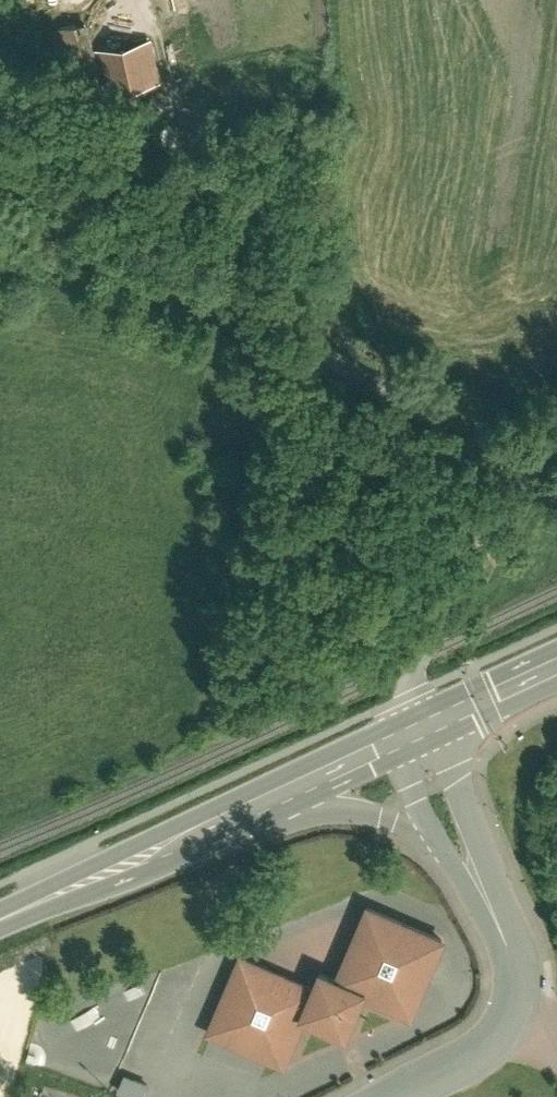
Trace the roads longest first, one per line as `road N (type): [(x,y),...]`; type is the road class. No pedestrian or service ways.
road 1 (residential): [(528,470),(237,277),(77,190),(0,124)]
road 2 (unclassified): [(439,716),(416,660),(528,470)]
road 3 (secondary): [(230,815),(304,805),(366,809),(412,825),(472,876)]
road 4 (secondary): [(230,815),(0,925)]
road 5 (secondary): [(406,731),(230,815)]
road 6 (residential): [(472,876),(406,731)]
road 7 (residential): [(507,1022),(514,995),(507,950),(472,876)]
road 8 (residential): [(398,1096),(470,1061),(507,1022)]
road 9 (secondary): [(556,662),(439,716)]

